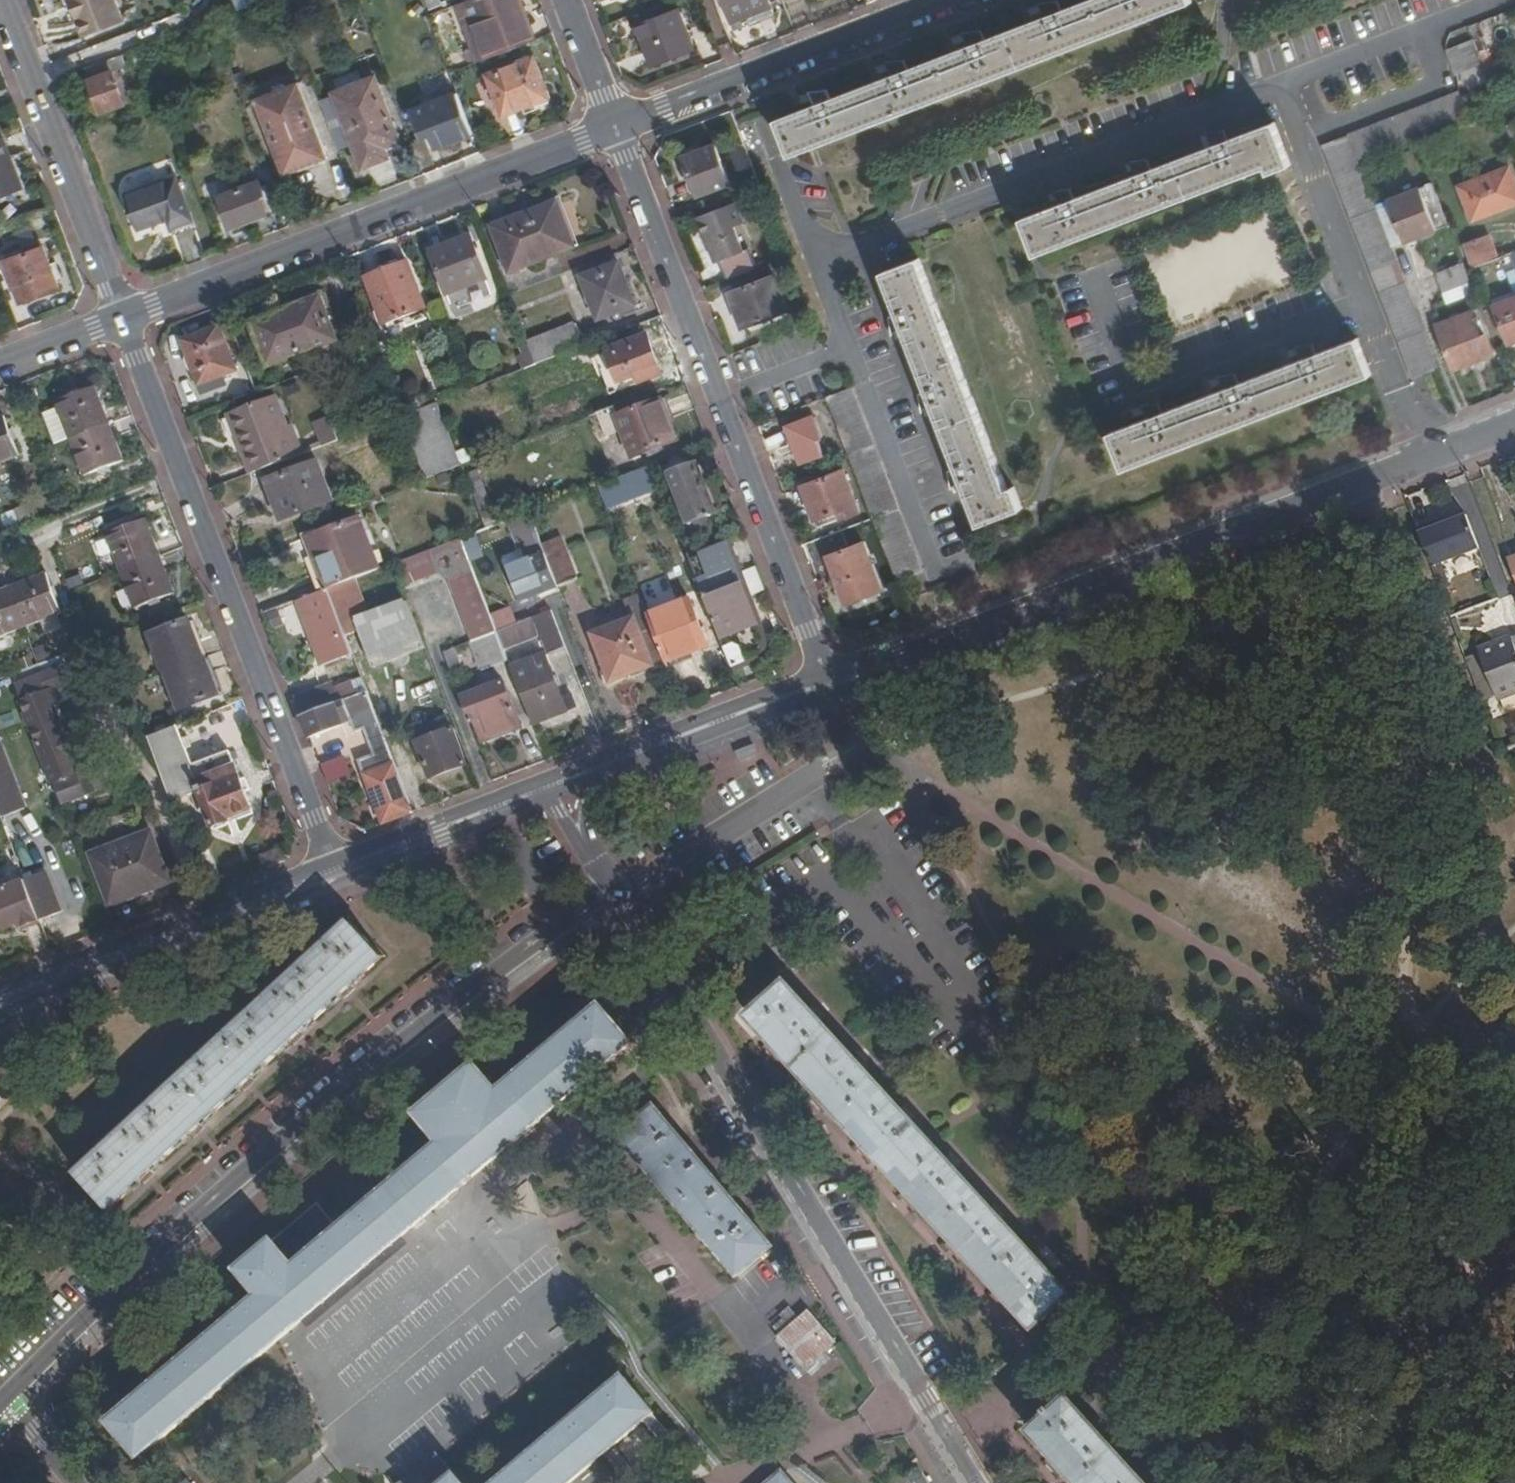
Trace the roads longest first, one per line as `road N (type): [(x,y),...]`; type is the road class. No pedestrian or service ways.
road 1 (residential): [(6,1394),(324,1106),(614,884)]
road 2 (residential): [(829,687),(1514,425)]
road 3 (residential): [(973,1482),(614,884)]
road 4 (residential): [(829,687),(617,128)]
road 5 (residential): [(125,318),(334,870)]
road 6 (residential): [(125,318),(617,128)]
road 7 (residential): [(617,128),(953,0)]
road 8 (residential): [(0,999),(334,870)]
road 9 (residential): [(4,0),(125,318)]
road 10 (residential): [(595,770),(829,687)]
road 11 (residential): [(334,870),(543,790)]
road 12 (residential): [(617,128),(567,0)]
road 13 (residential): [(0,366),(125,318)]

